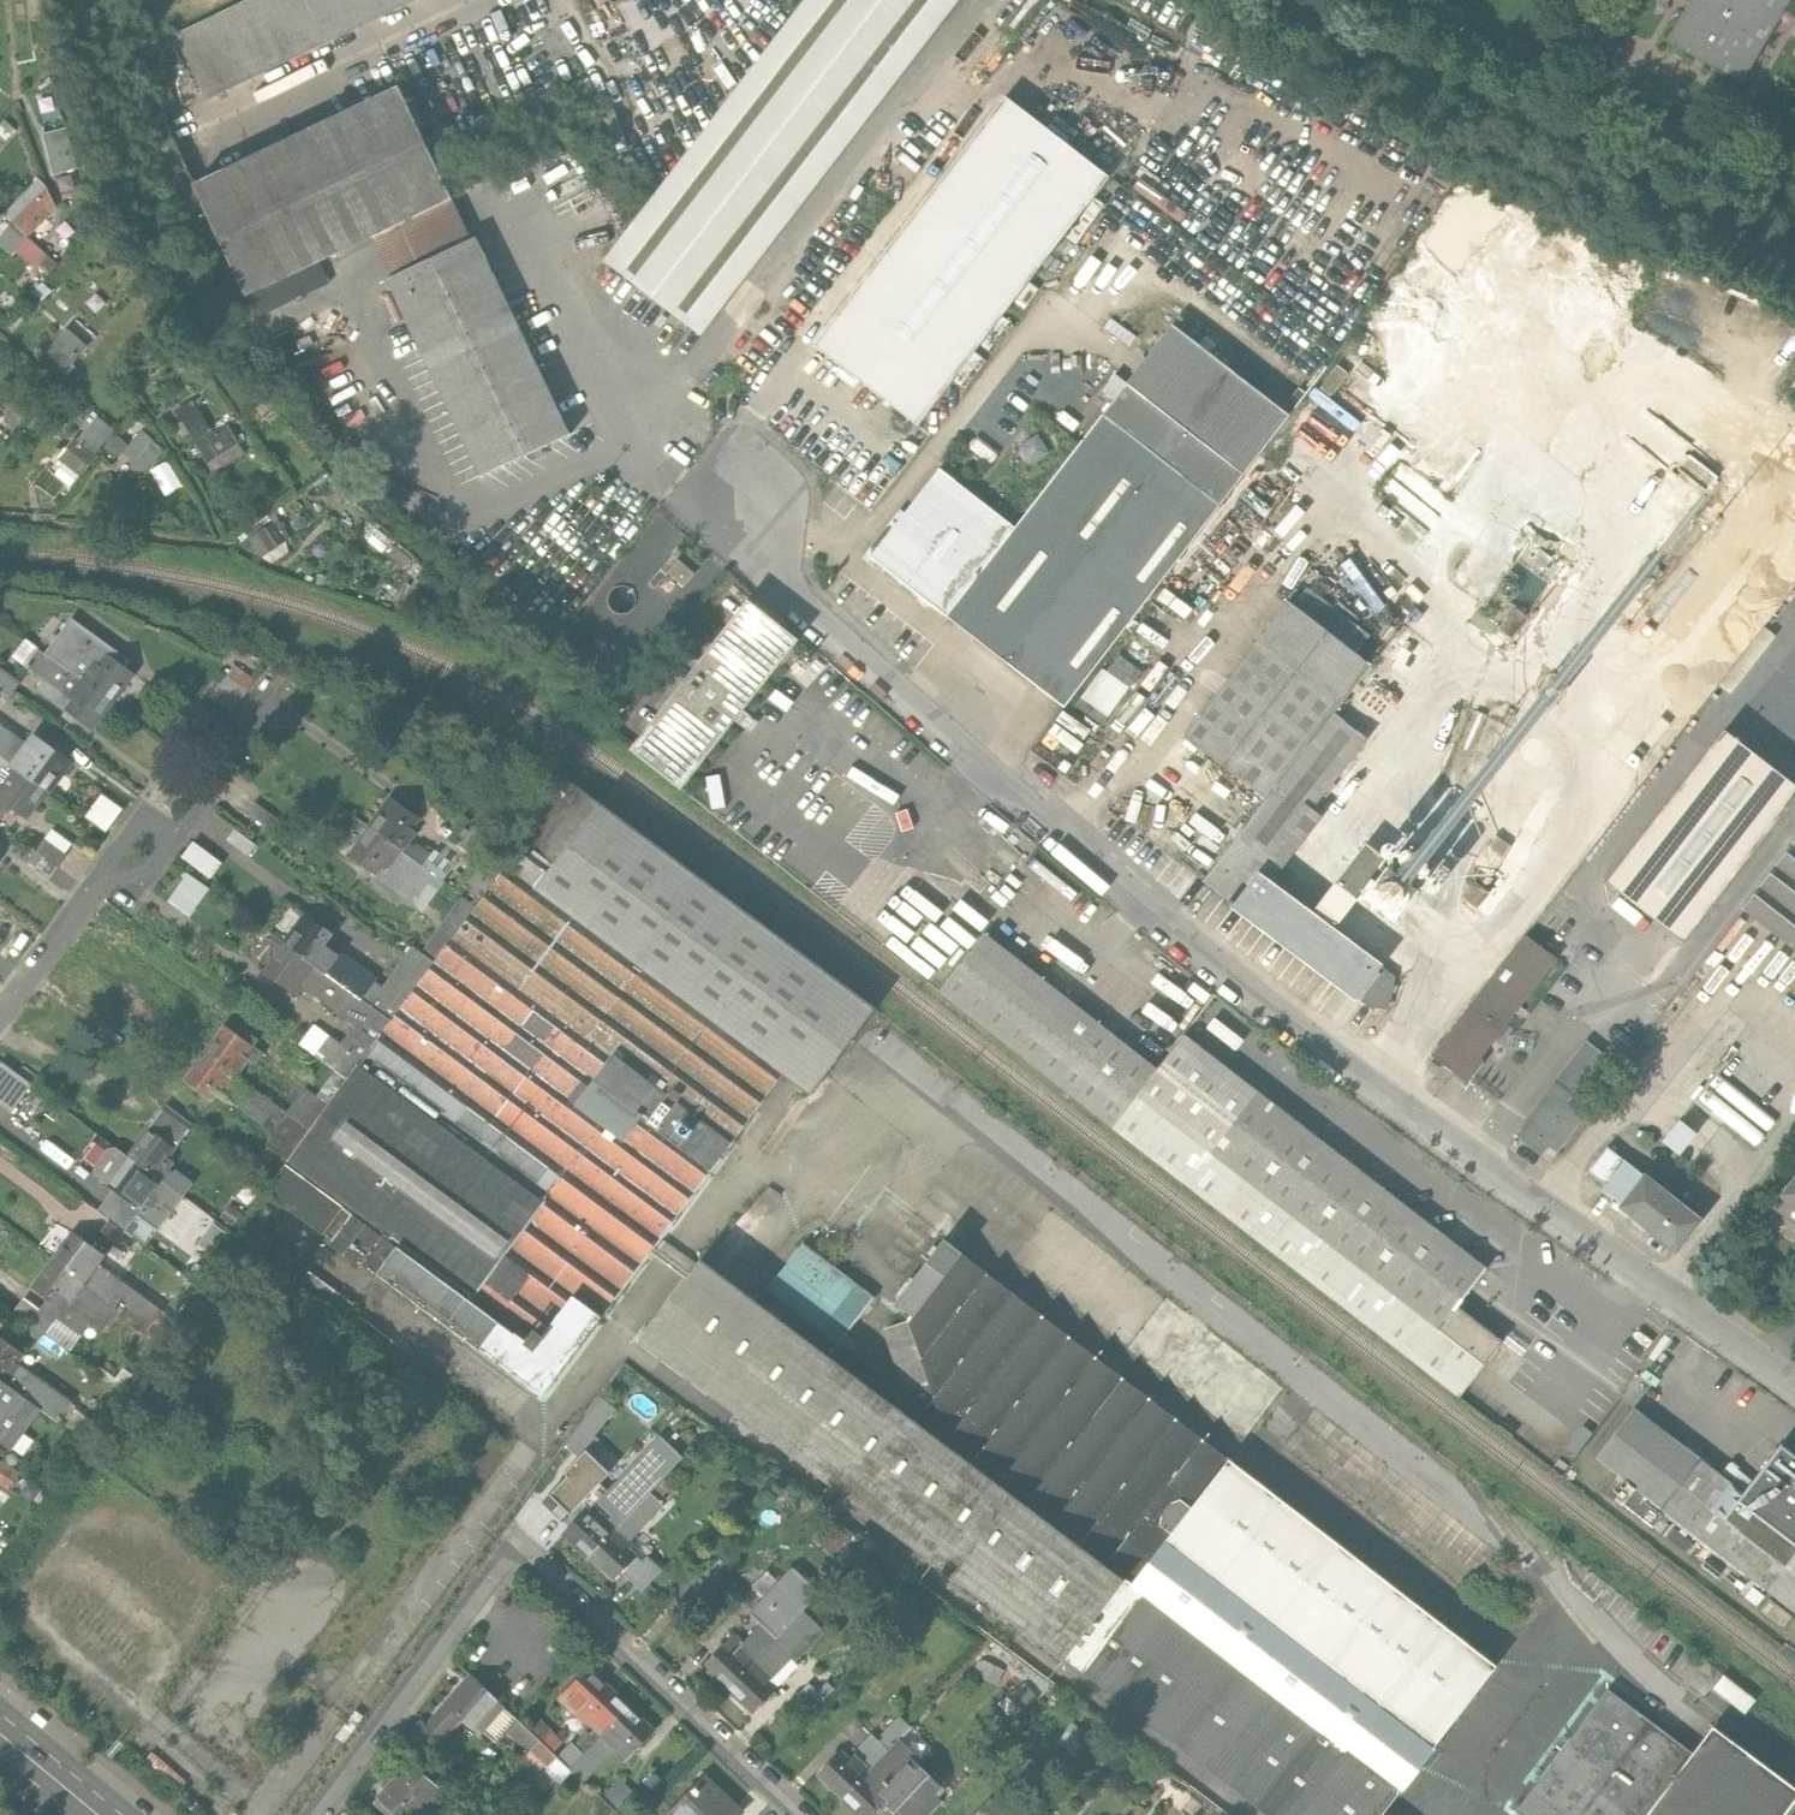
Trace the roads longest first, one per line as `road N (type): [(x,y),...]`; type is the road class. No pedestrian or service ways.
road 1 (residential): [(1794,1386),(1477,1164),(1154,915),(788,594),(750,506)]
road 2 (residential): [(801,1814),(516,1544),(492,1578)]
road 3 (residential): [(313,1814),(492,1578)]
road 4 (residential): [(180,835),(287,687)]
road 5 (residential): [(0,1016),(106,869)]
road 6 (primary): [(100,1814),(0,1732)]

